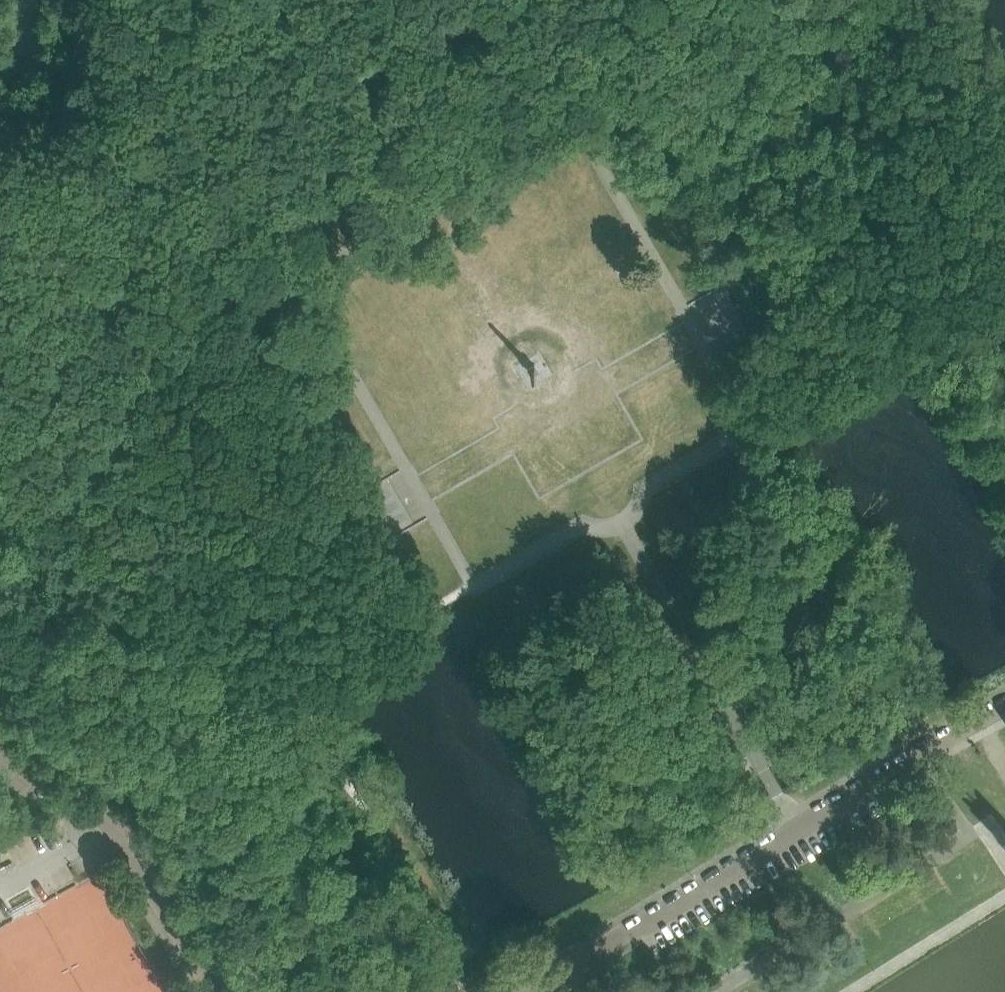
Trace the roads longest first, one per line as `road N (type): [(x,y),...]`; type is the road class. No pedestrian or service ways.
road 1 (residential): [(533,991),(1004,705)]
road 2 (residential): [(221,991),(110,828),(0,749)]

